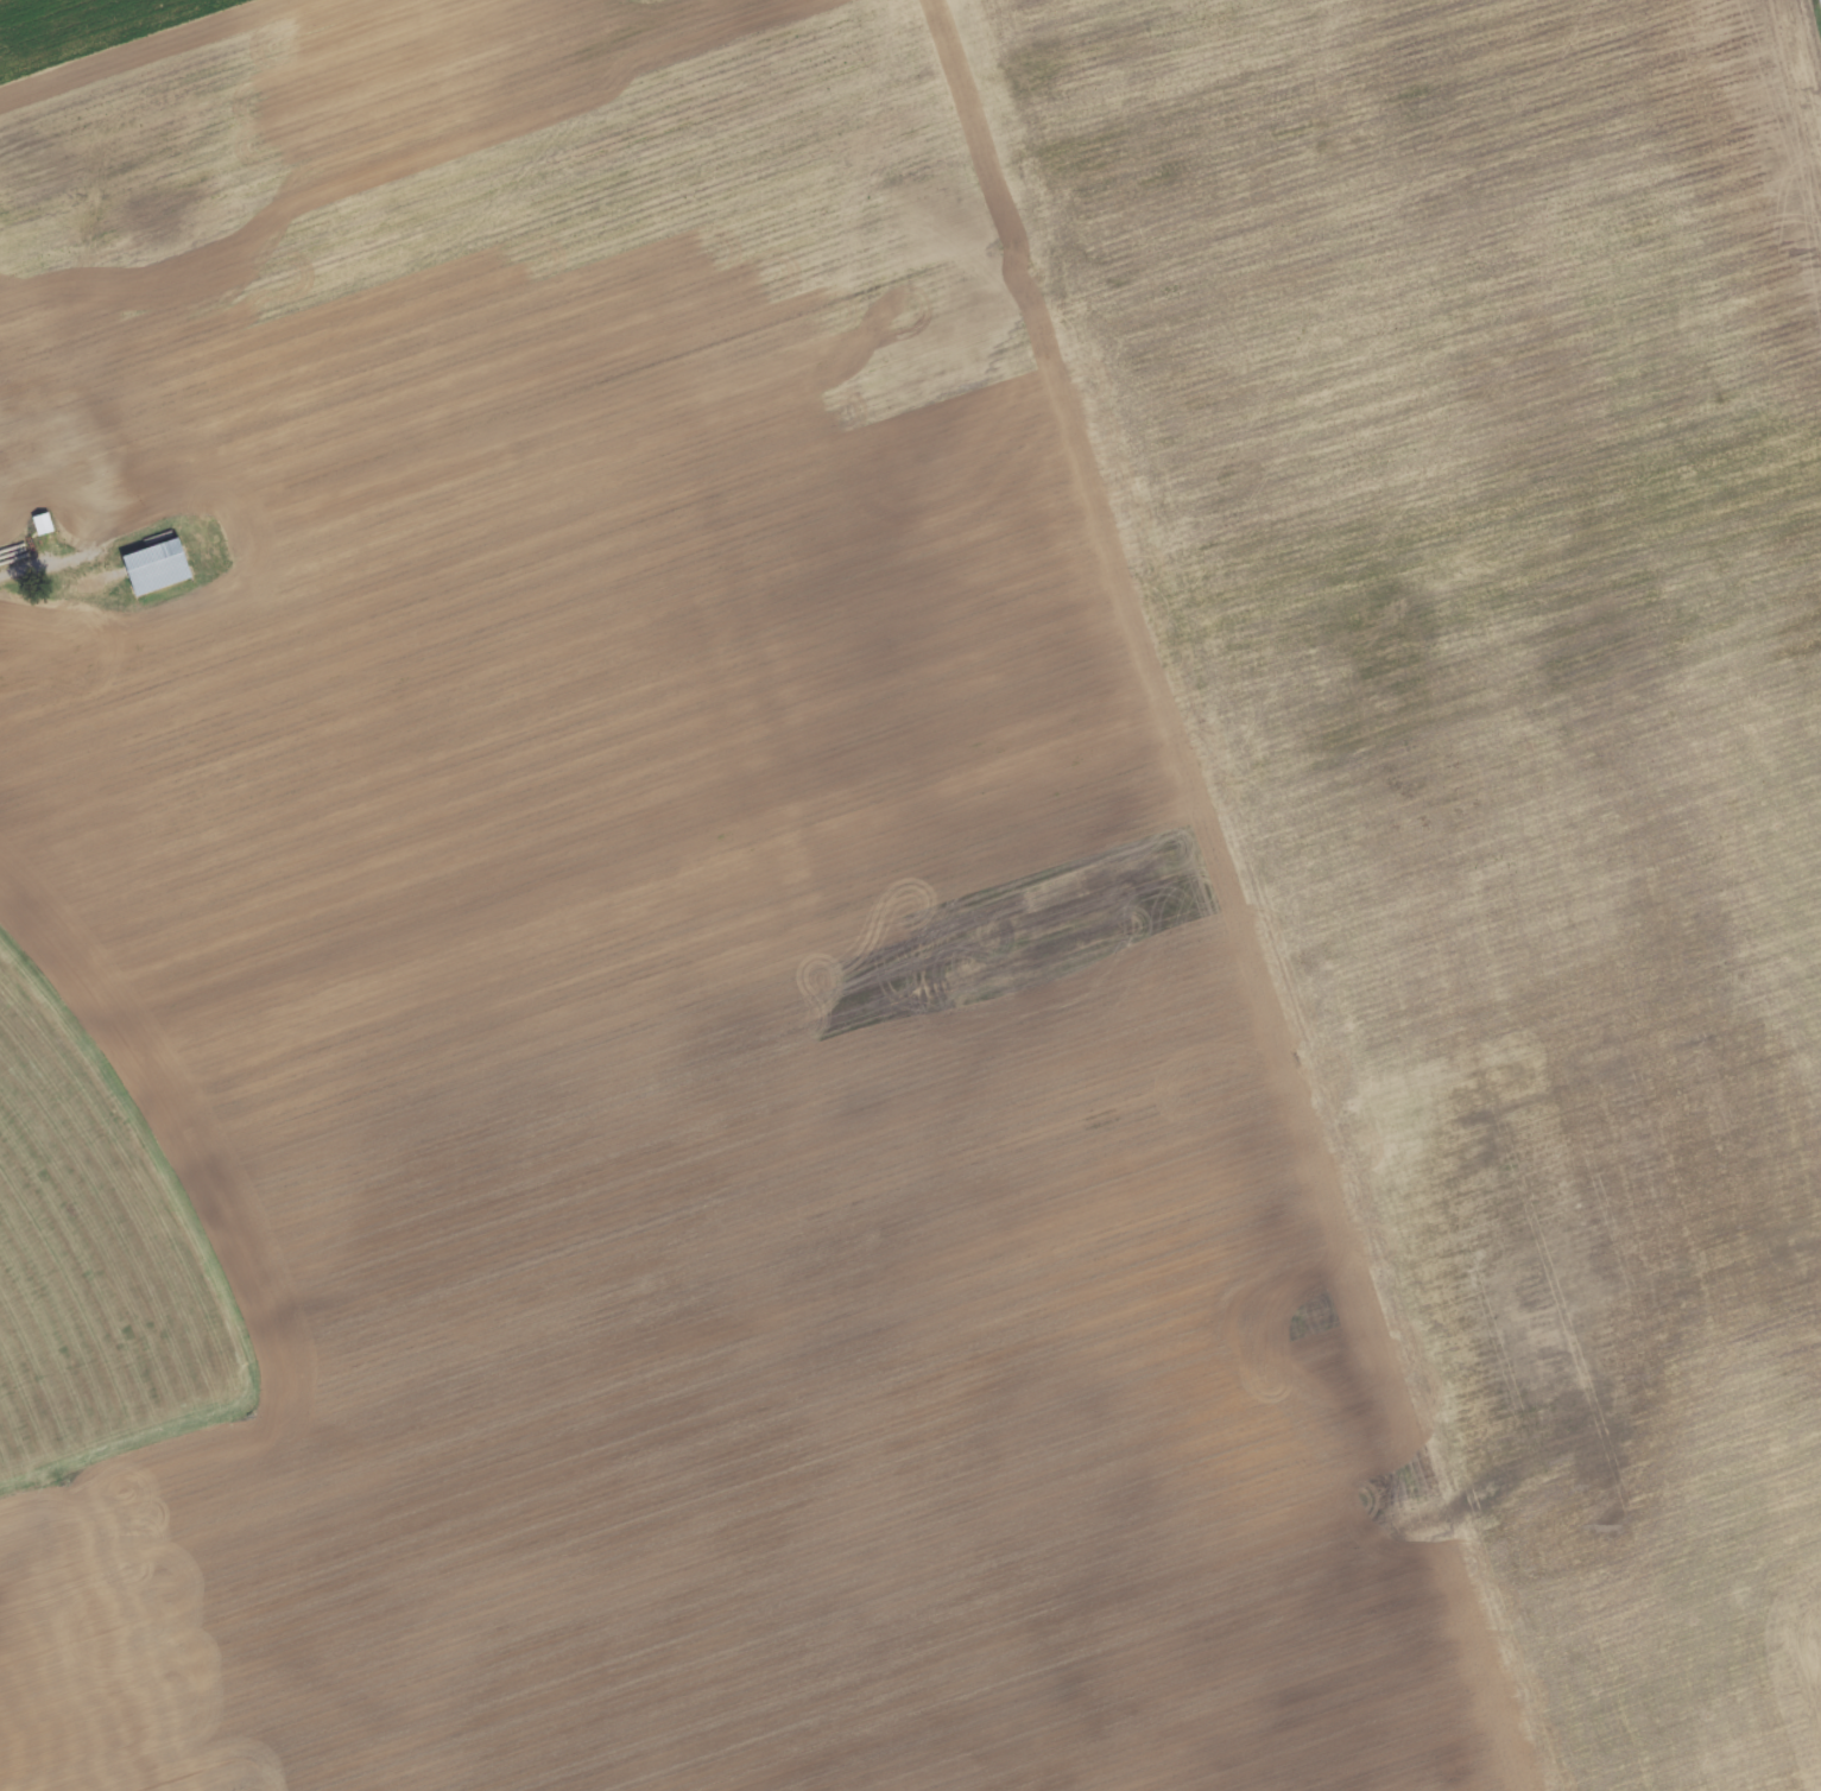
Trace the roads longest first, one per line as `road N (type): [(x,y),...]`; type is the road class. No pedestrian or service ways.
road 1 (residential): [(189,1790),(71,1458),(0,1375)]

